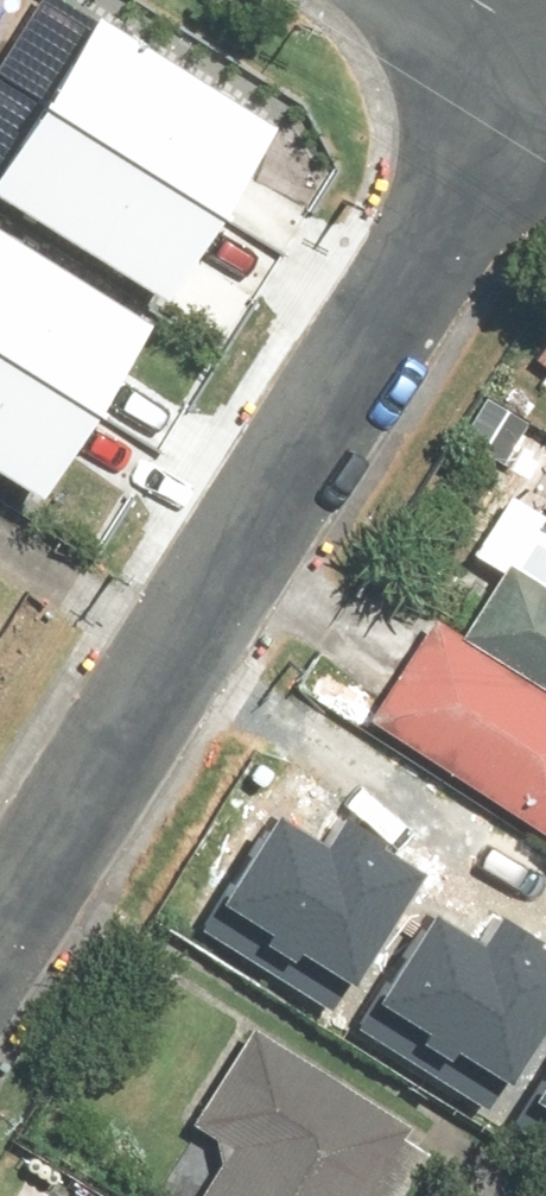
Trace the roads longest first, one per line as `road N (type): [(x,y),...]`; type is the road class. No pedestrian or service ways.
road 1 (residential): [(0,925),(535,51)]

